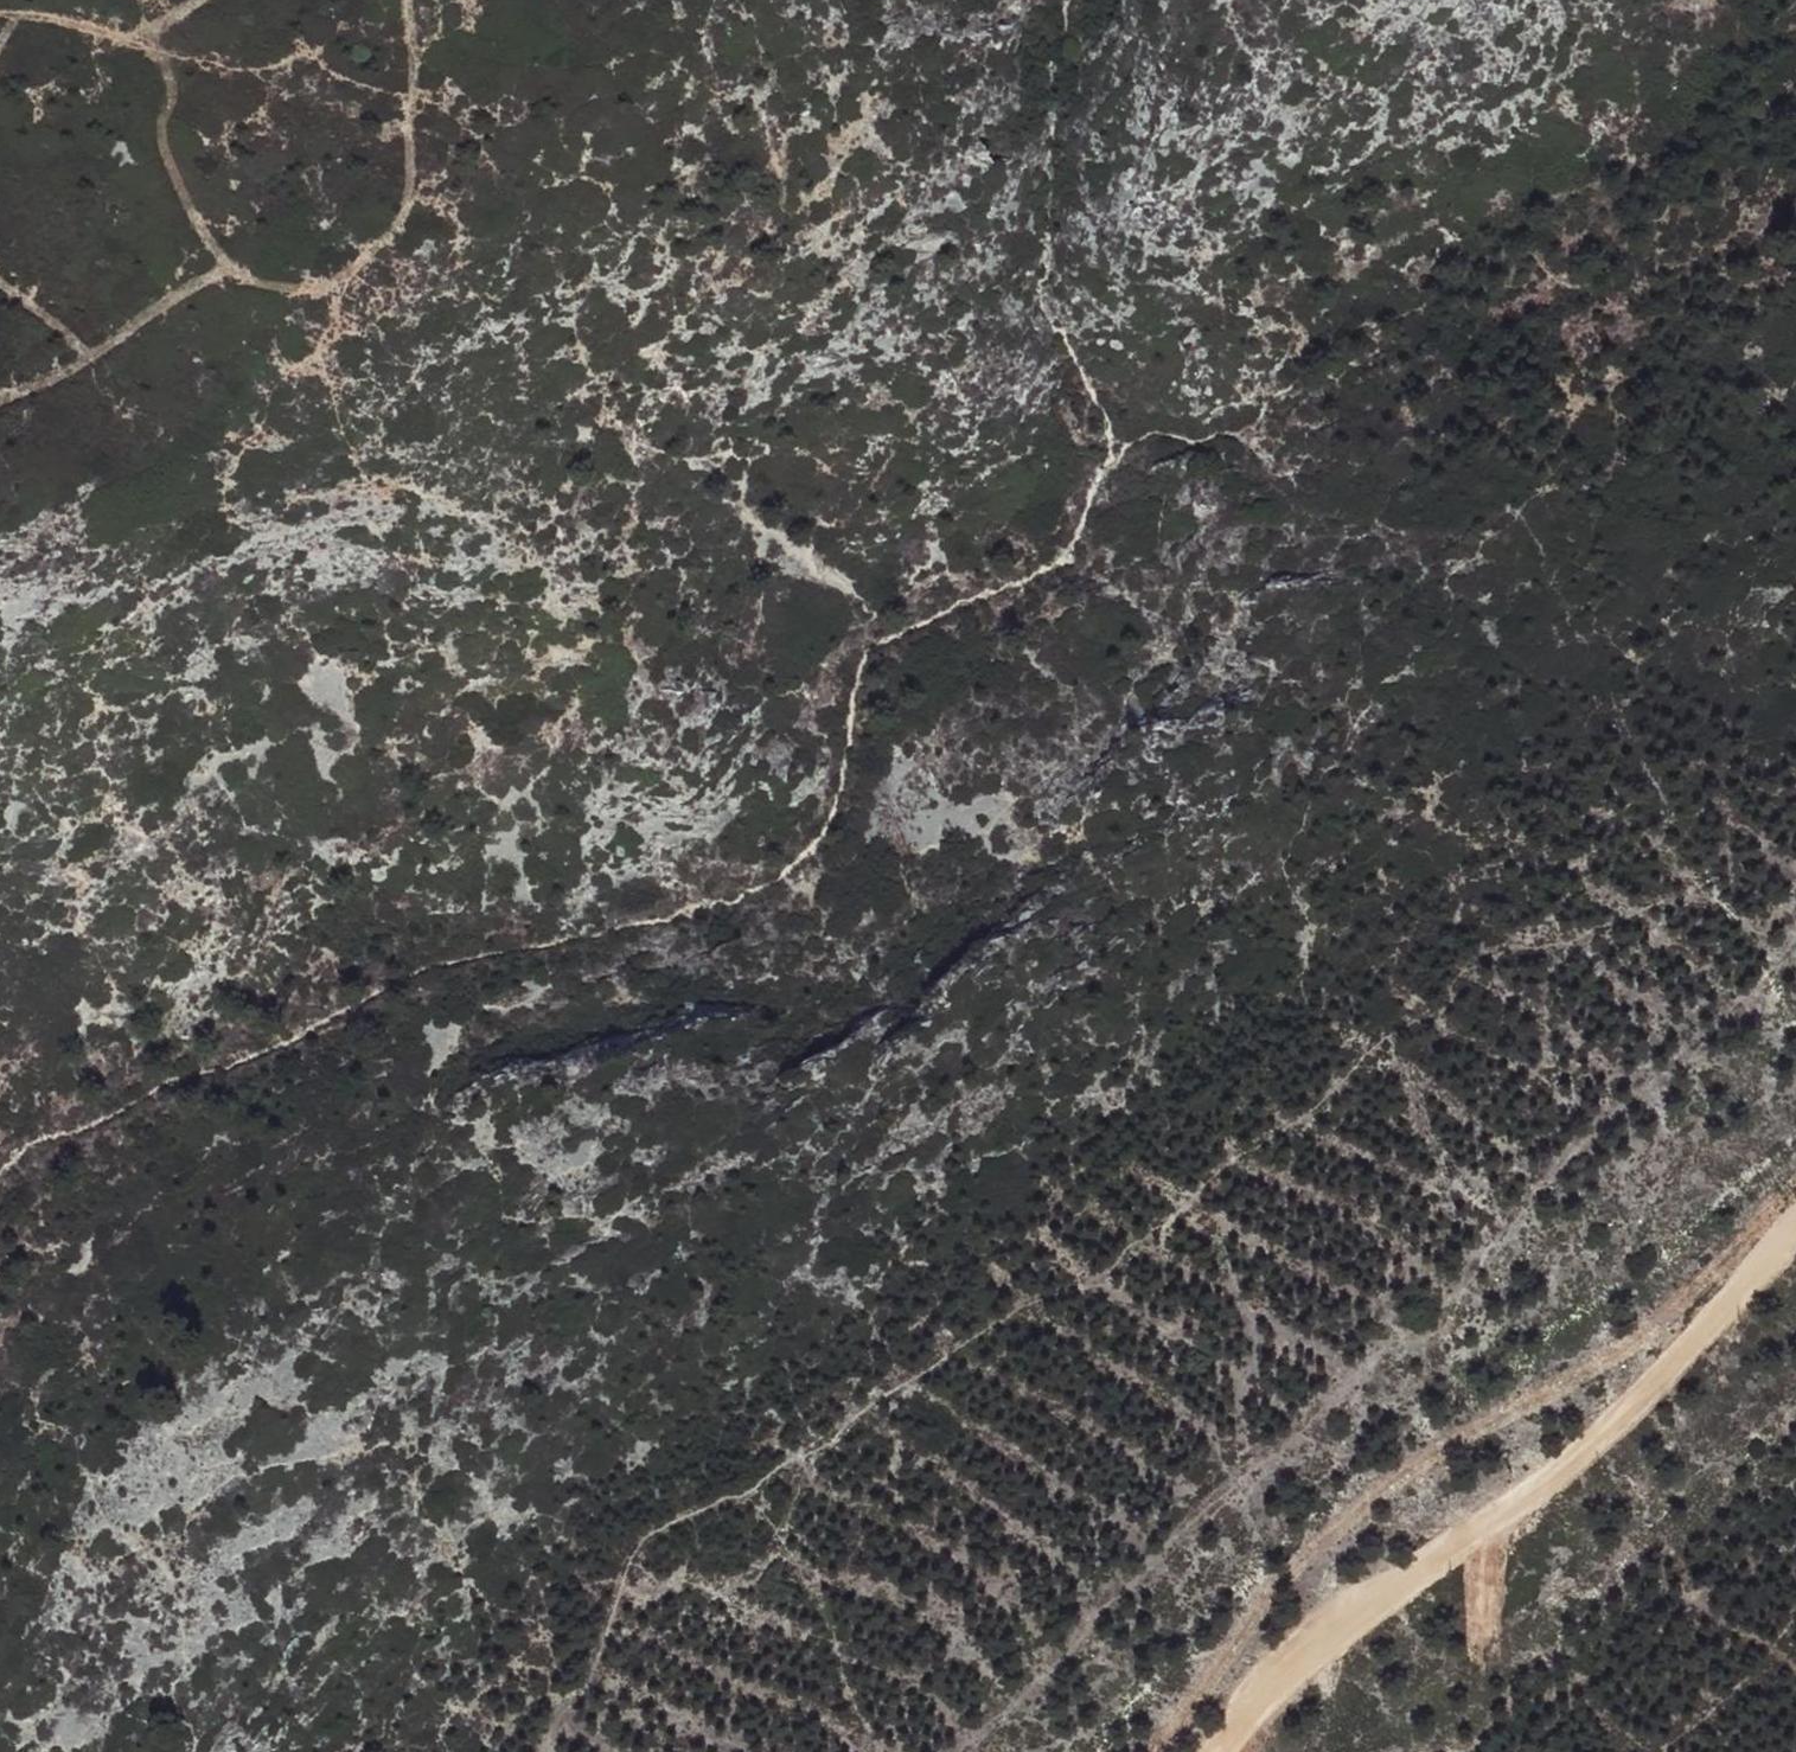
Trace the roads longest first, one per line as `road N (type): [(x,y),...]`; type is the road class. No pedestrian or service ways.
road 1 (track): [(1227,1751),(1329,1645),(1457,1542),(1533,1505),(1795,1230)]
road 2 (track): [(0,12),(48,14),(238,71),(300,54)]

